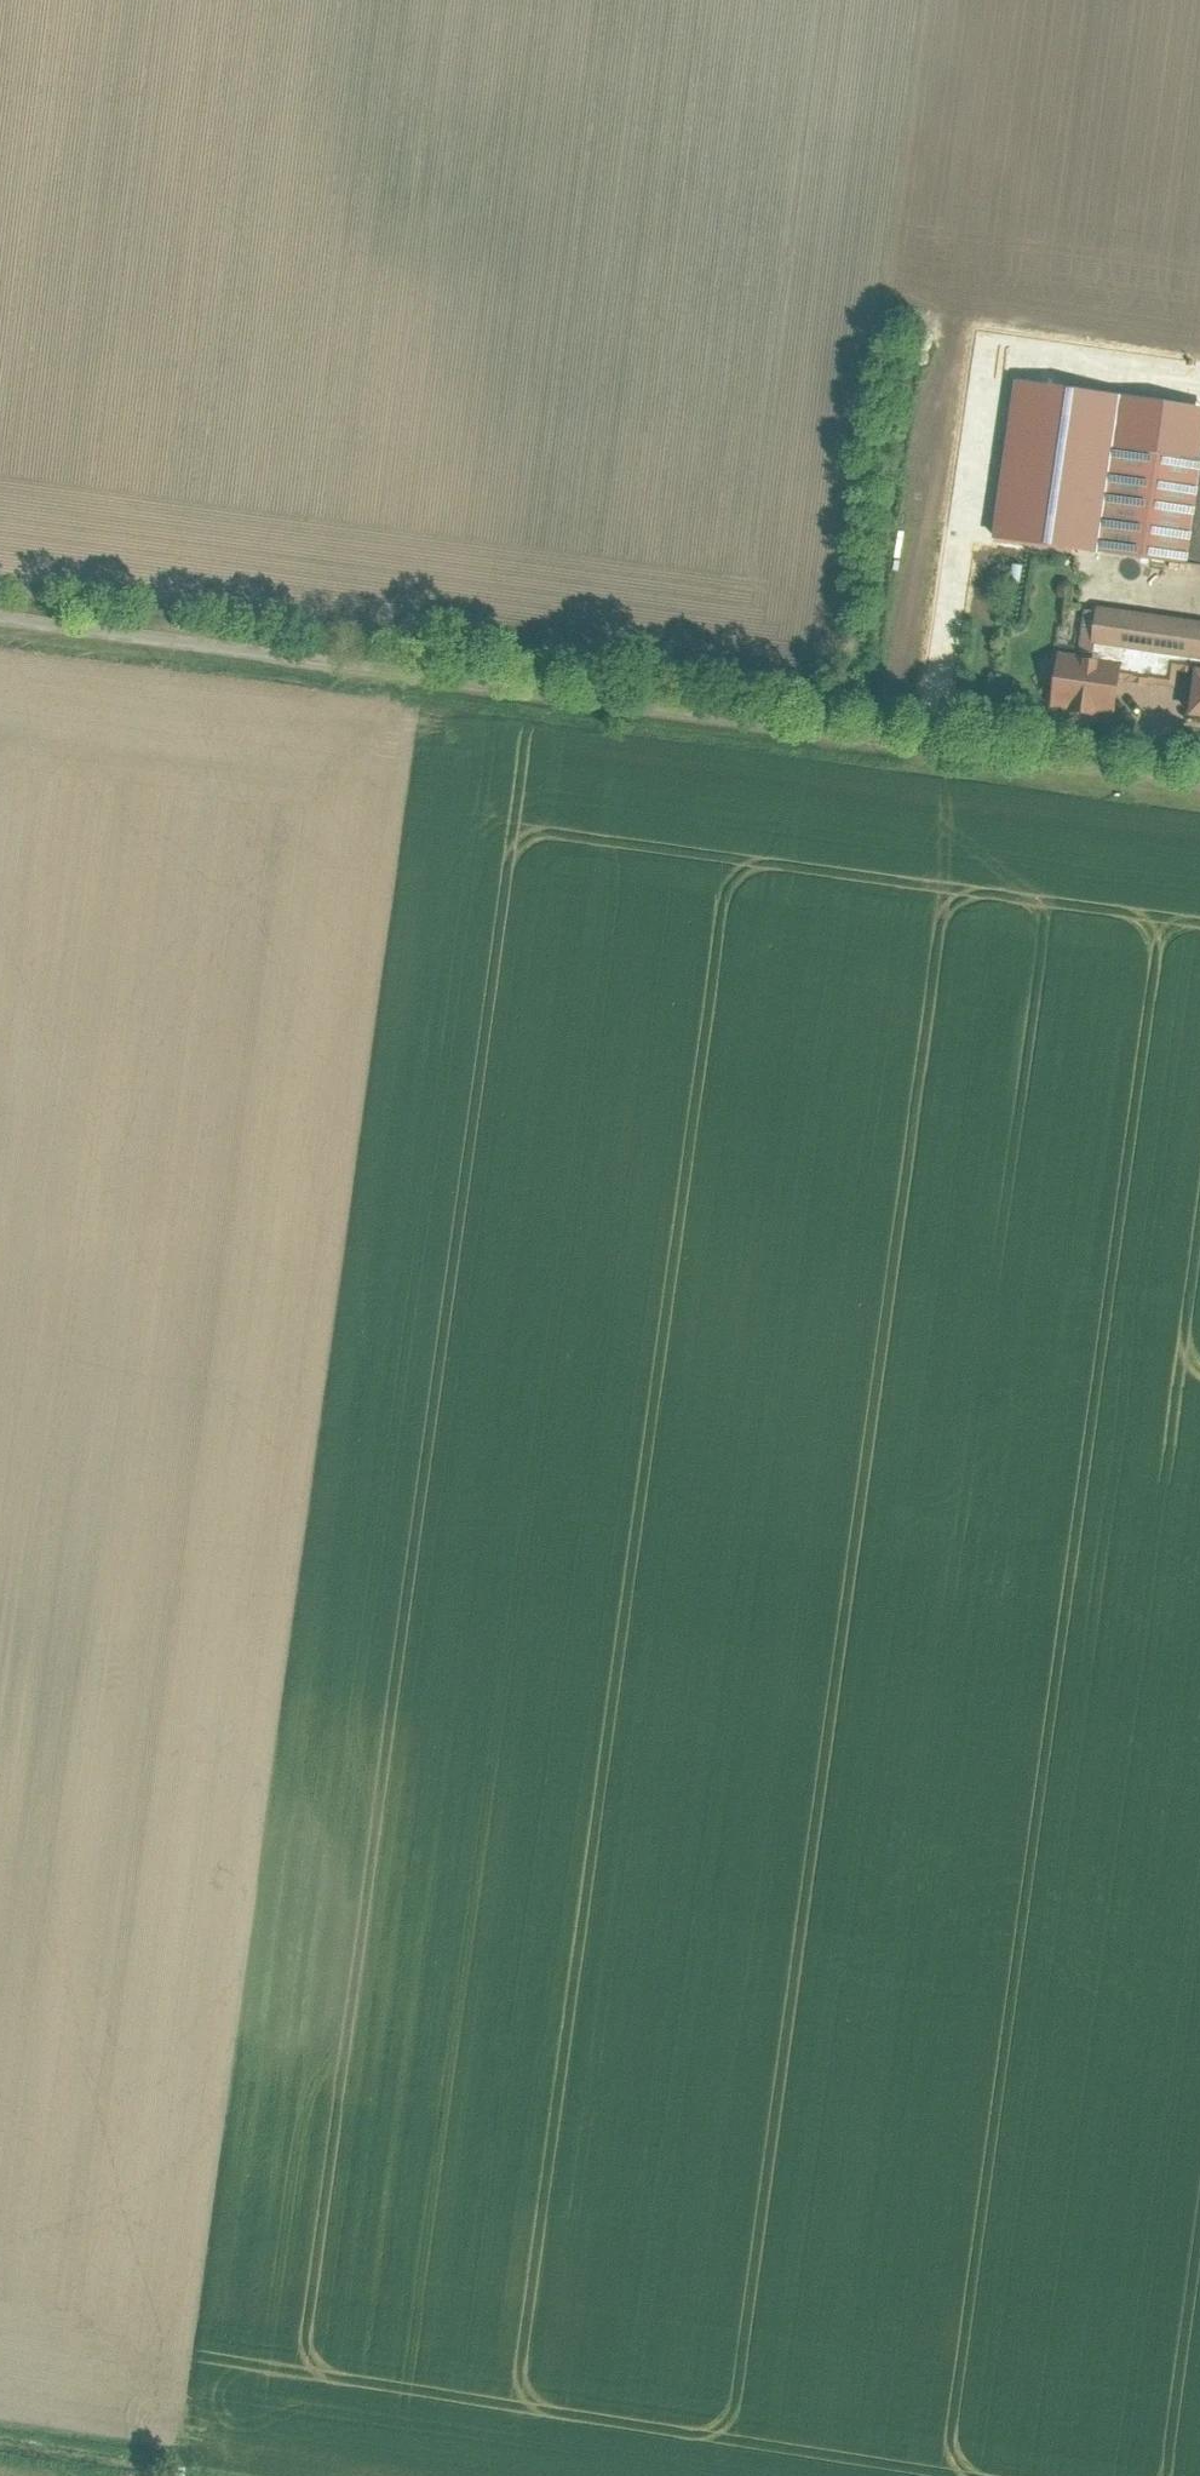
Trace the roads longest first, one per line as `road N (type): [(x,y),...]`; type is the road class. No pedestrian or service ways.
road 1 (unclassified): [(1199,775),(0,607)]

